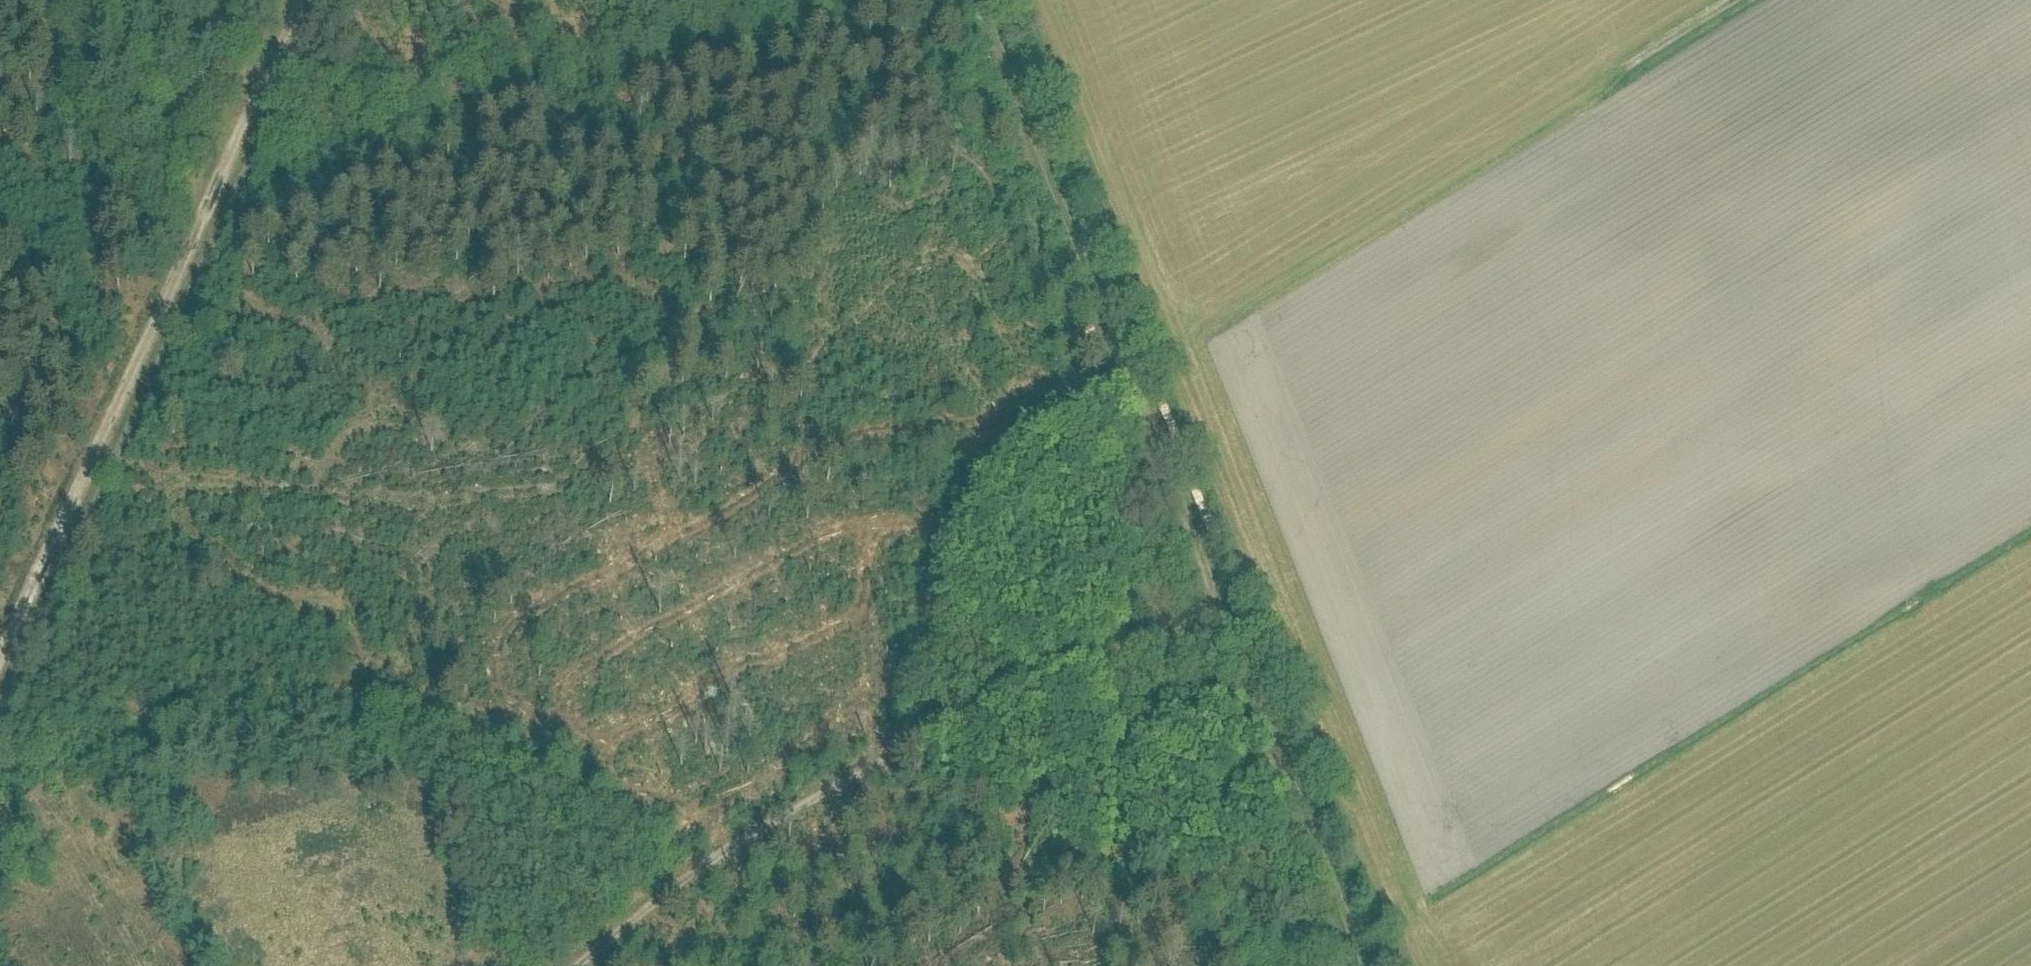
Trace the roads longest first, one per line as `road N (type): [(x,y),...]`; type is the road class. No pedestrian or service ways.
road 1 (track): [(1227,619),(985,0)]
road 2 (track): [(1138,653),(937,739),(814,802),(713,868),(590,965)]
road 3 (track): [(1364,965),(1227,619)]
road 4 (track): [(1731,0),(1608,71)]

